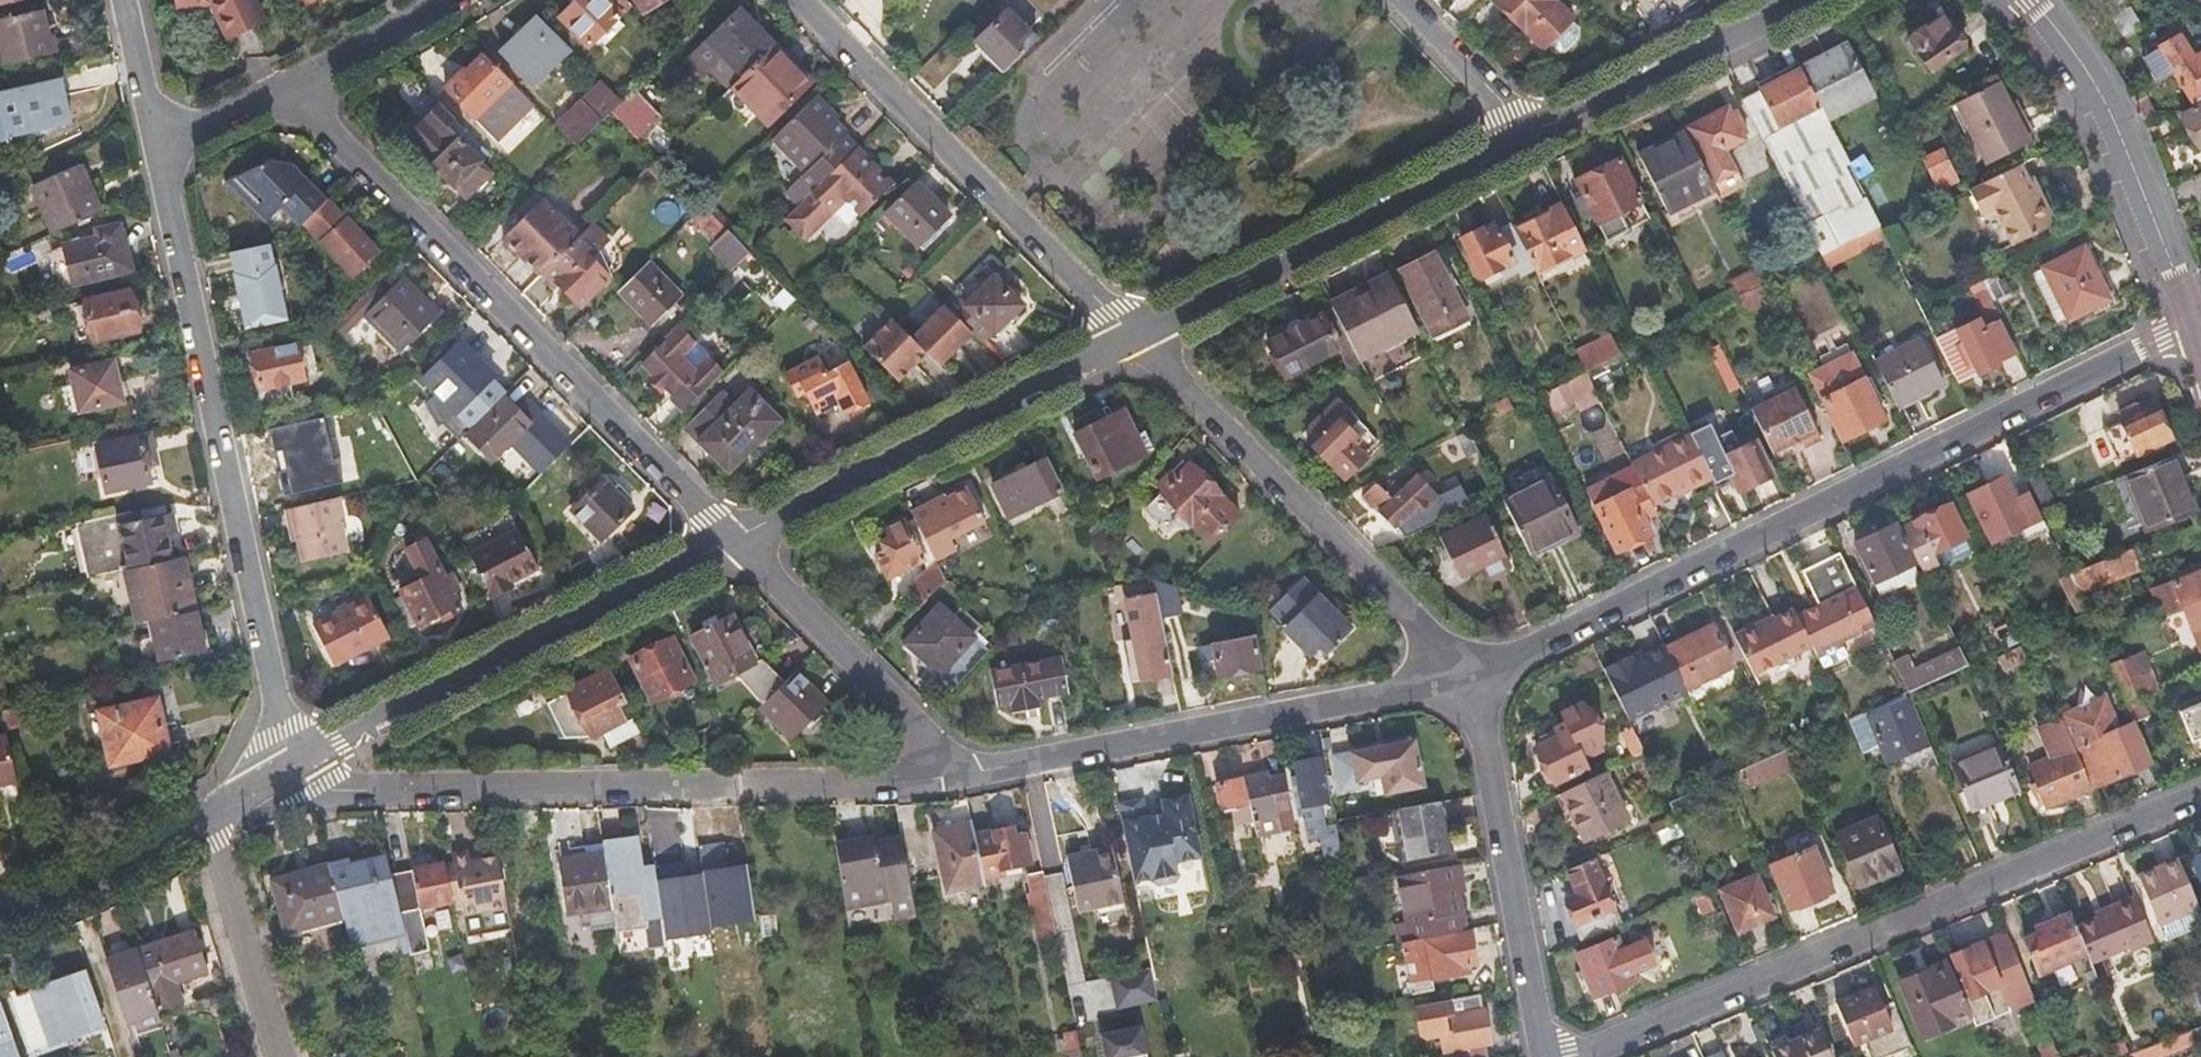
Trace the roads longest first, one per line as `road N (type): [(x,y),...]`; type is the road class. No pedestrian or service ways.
road 1 (residential): [(1466,679),(2191,322)]
road 2 (residential): [(292,762),(320,791),(966,776)]
road 3 (residential): [(1580,1056),(2200,796)]
road 4 (unclassified): [(157,139),(292,762)]
road 5 (residential): [(291,89),(728,541)]
road 6 (residential): [(966,776),(1466,679)]
road 7 (unclassified): [(728,541),(292,762)]
road 8 (residential): [(802,0),(1135,340)]
road 9 (residential): [(1466,679),(1135,340)]
road 10 (unclassified): [(1135,340),(728,541)]
road 11 (unclassified): [(1535,139),(1135,340)]
road 12 (residential): [(1466,679),(1488,731),(1548,1056)]
road 13 (tertiary): [(2191,322),(2100,100),(2030,0)]
road 14 (residential): [(728,541),(966,776)]
road 15 (unclassified): [(1806,0),(1535,139)]
road 16 (residential): [(207,819),(277,1056)]
road 17 (residential): [(207,819),(0,921)]
road 18 (residential): [(1399,0),(1535,139)]
road 19 (residential): [(442,0),(291,89)]
road 20 (residential): [(291,89),(157,139)]
road 21 (unclassified): [(127,0),(157,139)]

